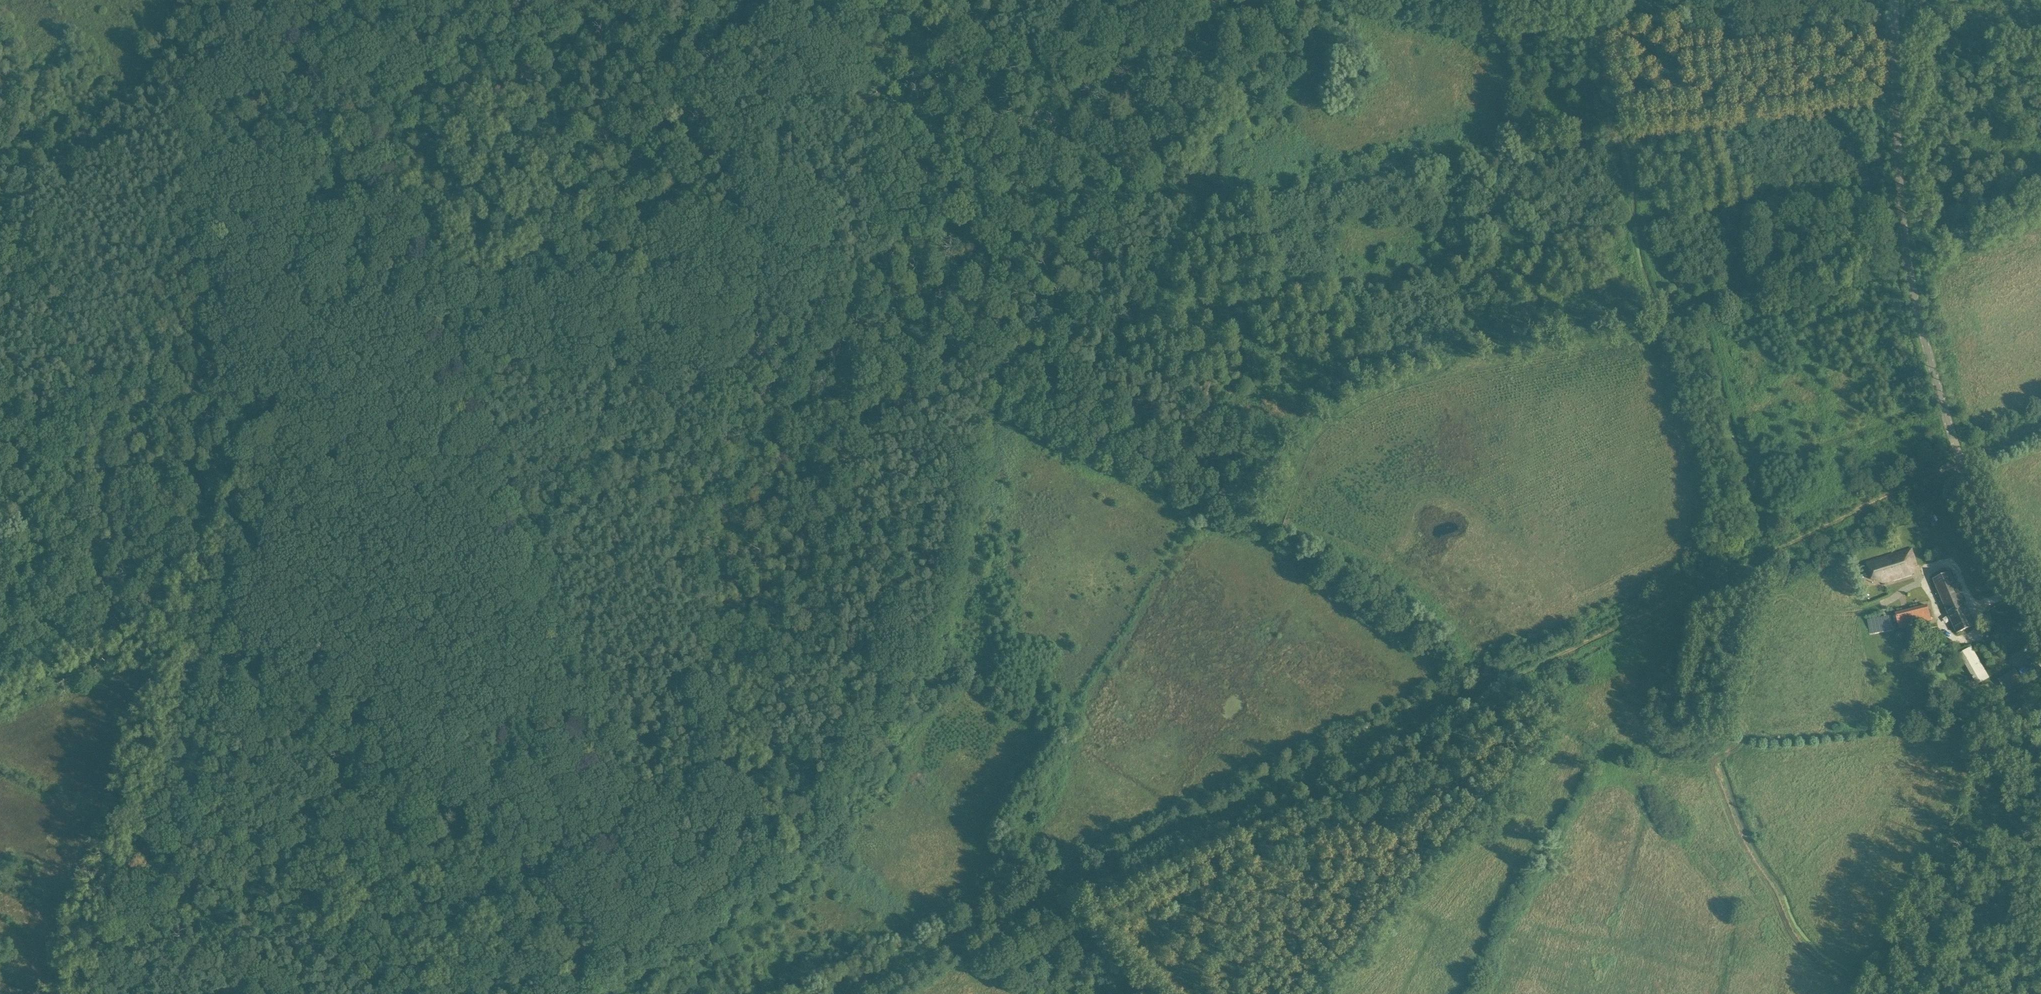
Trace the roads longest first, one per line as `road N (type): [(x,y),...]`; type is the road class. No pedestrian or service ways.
road 1 (track): [(1260,827),(1970,481)]
road 2 (tertiary): [(2040,613),(1962,464),(1921,325),(1900,178),(1895,0)]
road 3 (track): [(1637,335),(1731,294),(1907,251)]
road 4 (track): [(1894,31),(2040,47)]

